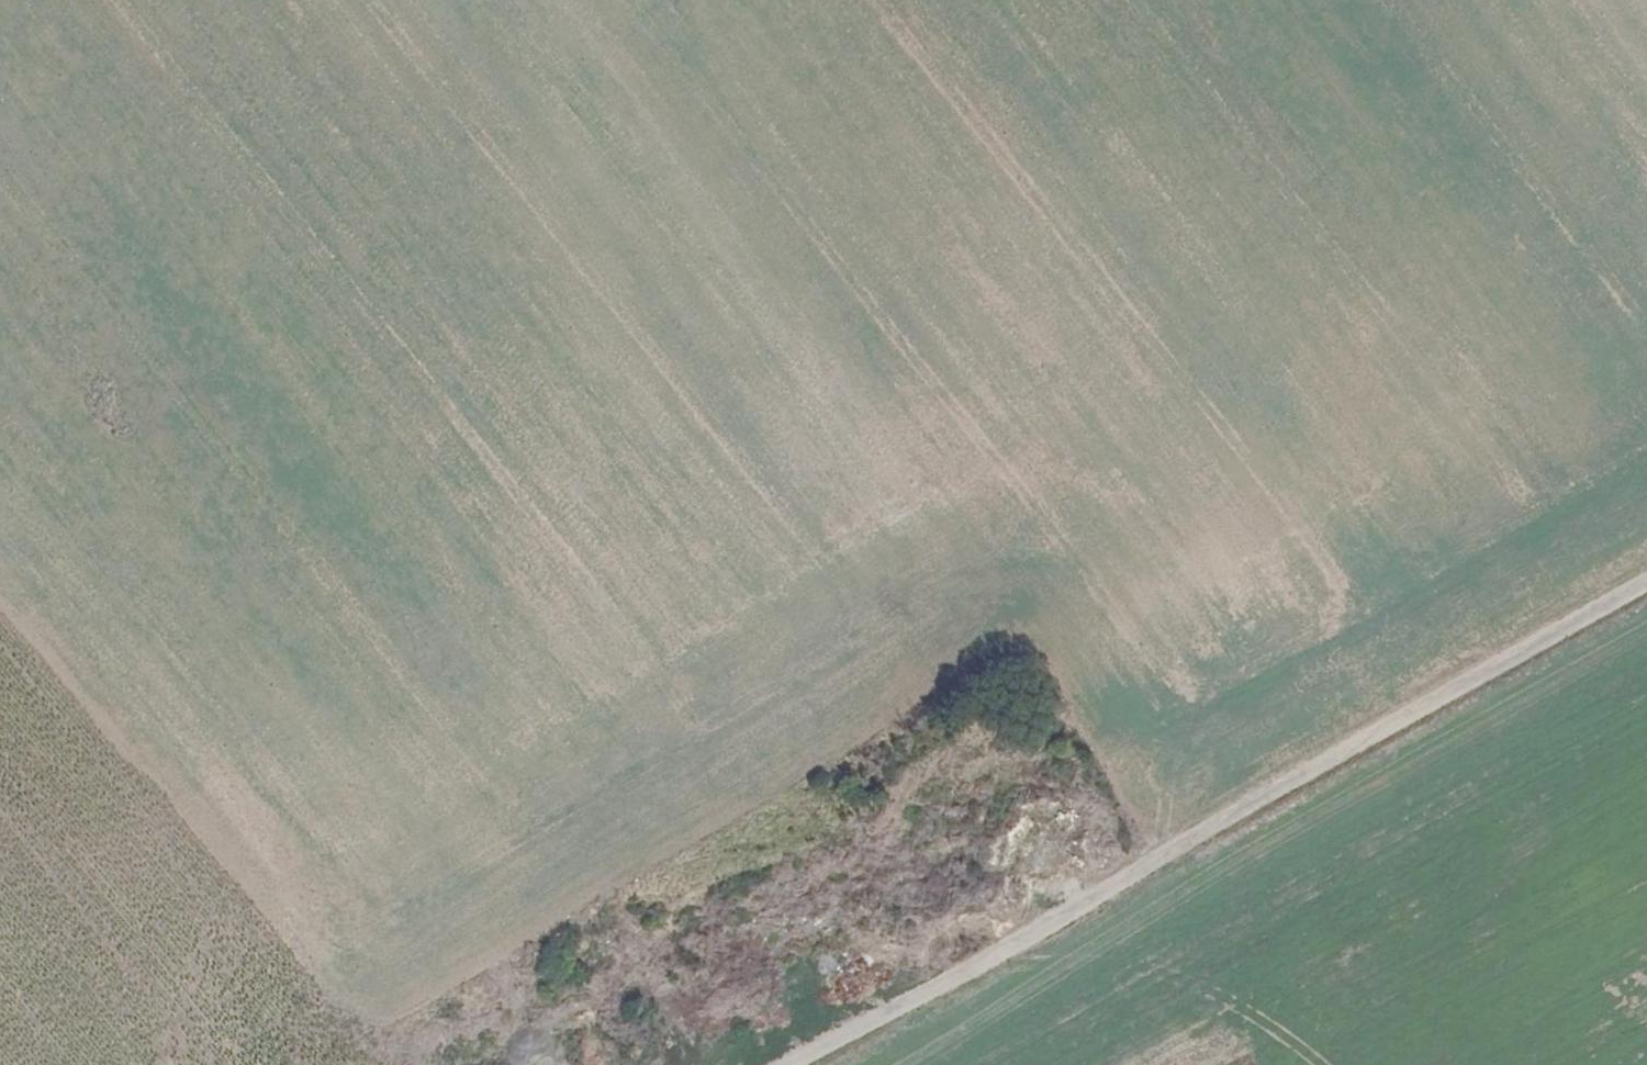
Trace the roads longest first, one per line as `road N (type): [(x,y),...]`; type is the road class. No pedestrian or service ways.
road 1 (track): [(1646,582),(781,1064)]
road 2 (track): [(388,1064),(373,1017),(0,496)]

